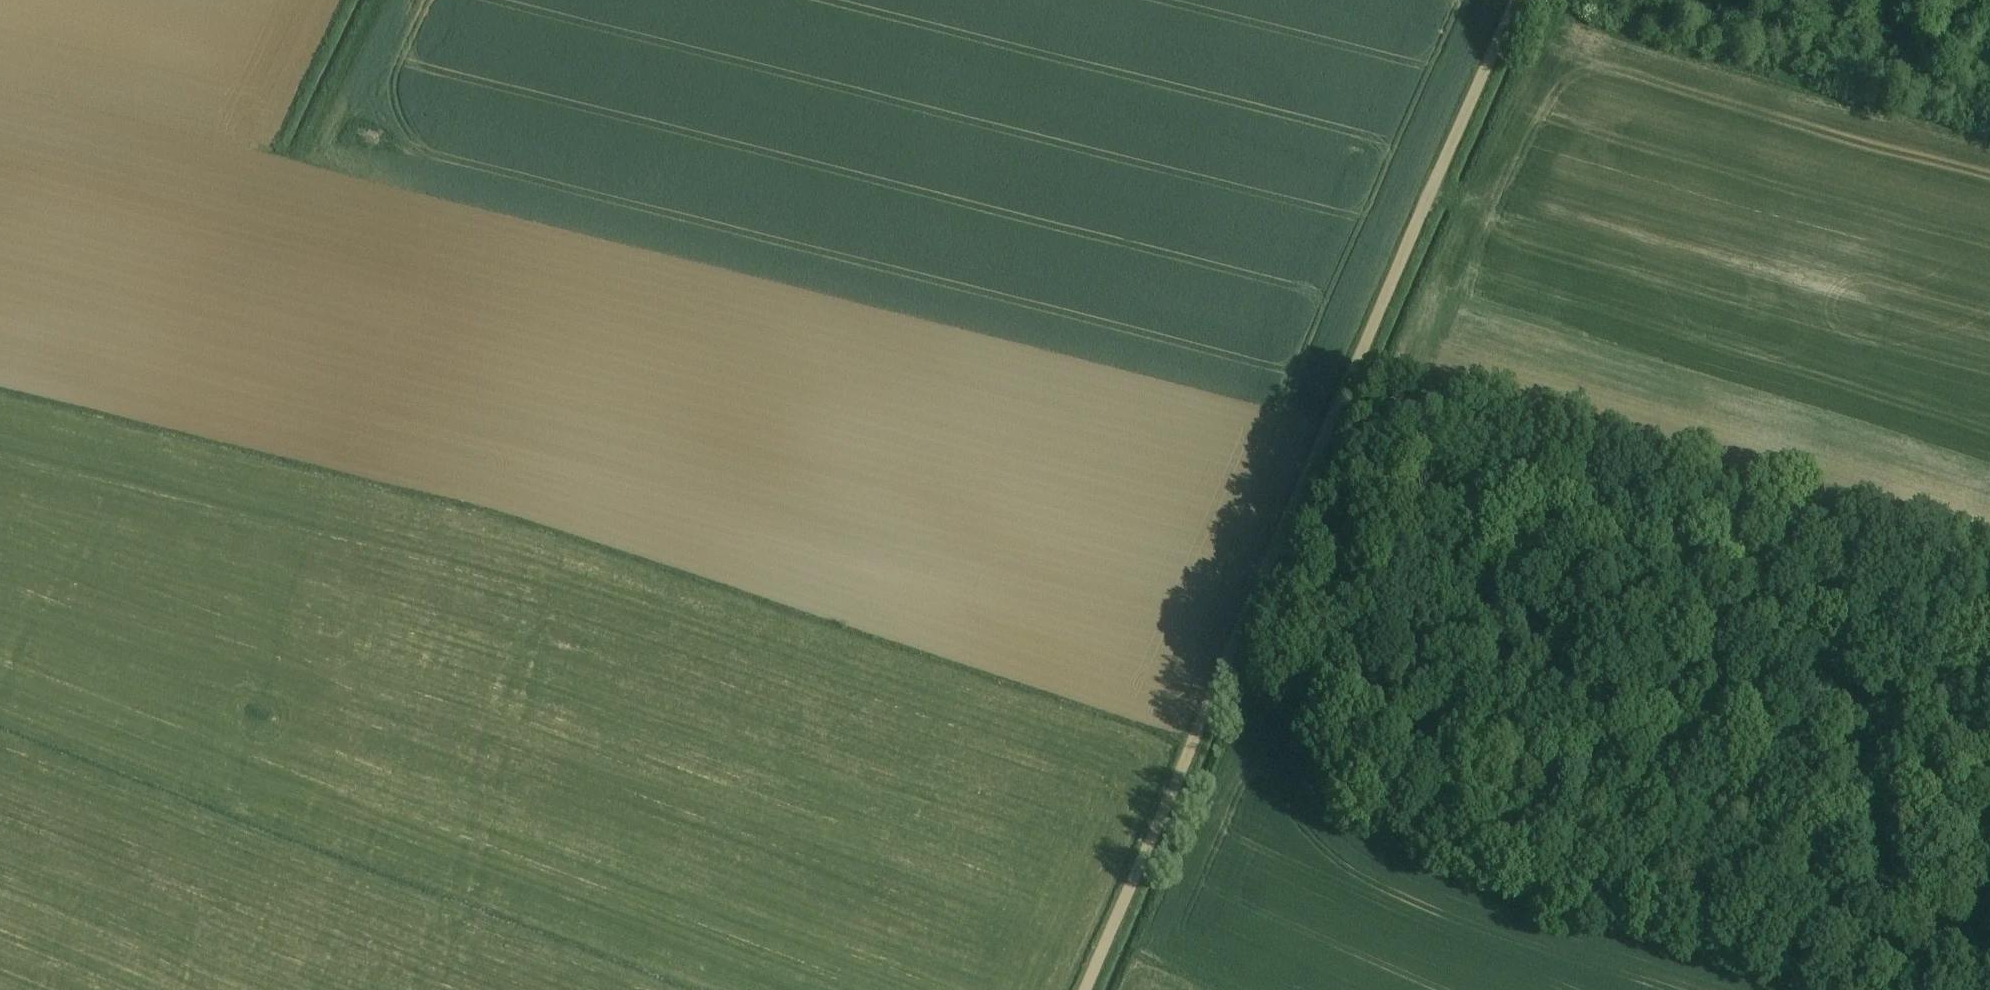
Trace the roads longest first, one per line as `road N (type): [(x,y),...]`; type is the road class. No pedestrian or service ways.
road 1 (track): [(1519,0),(1085,989)]

